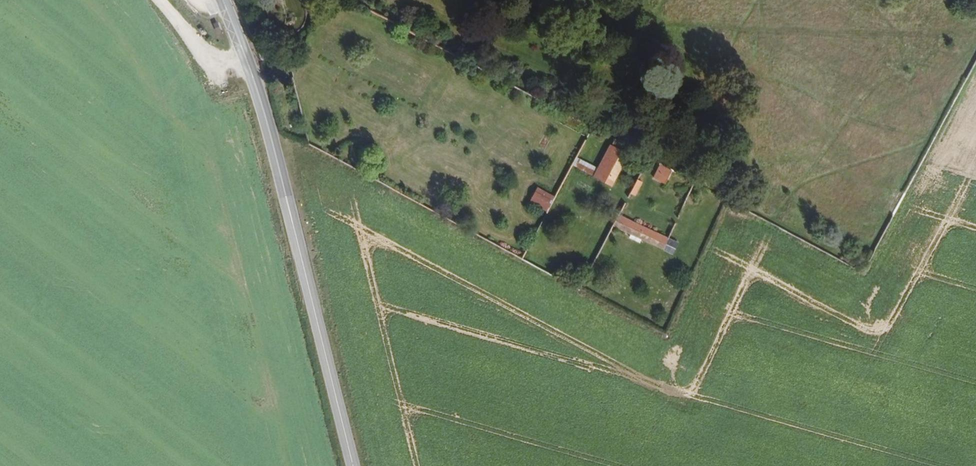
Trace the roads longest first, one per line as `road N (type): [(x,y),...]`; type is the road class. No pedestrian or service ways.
road 1 (secondary): [(354,465),(248,63)]

